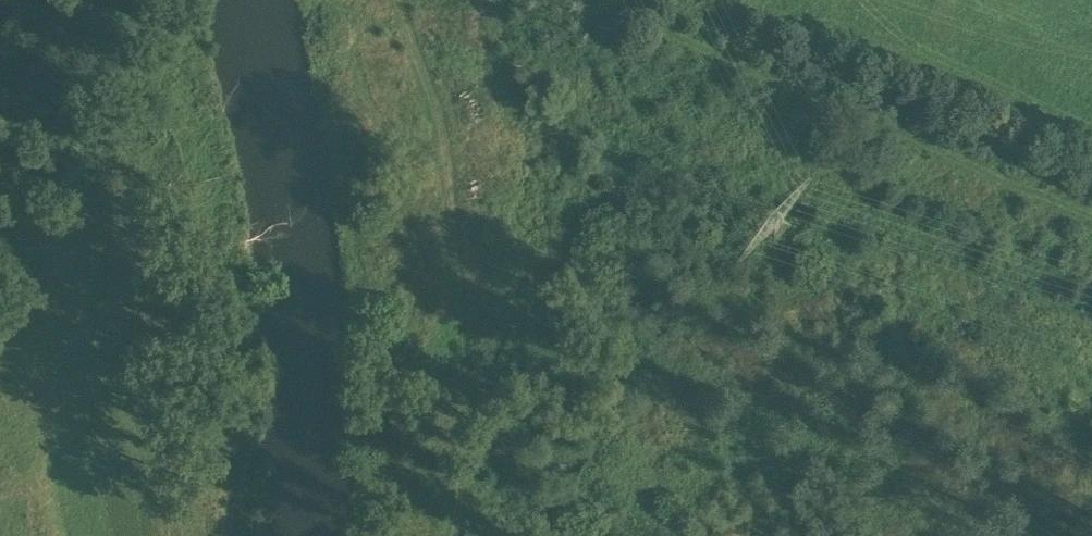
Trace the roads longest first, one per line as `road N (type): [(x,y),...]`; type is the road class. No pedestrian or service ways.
road 1 (track): [(581,0),(1091,233)]
road 2 (track): [(461,535),(461,382),(443,202),(394,0)]

